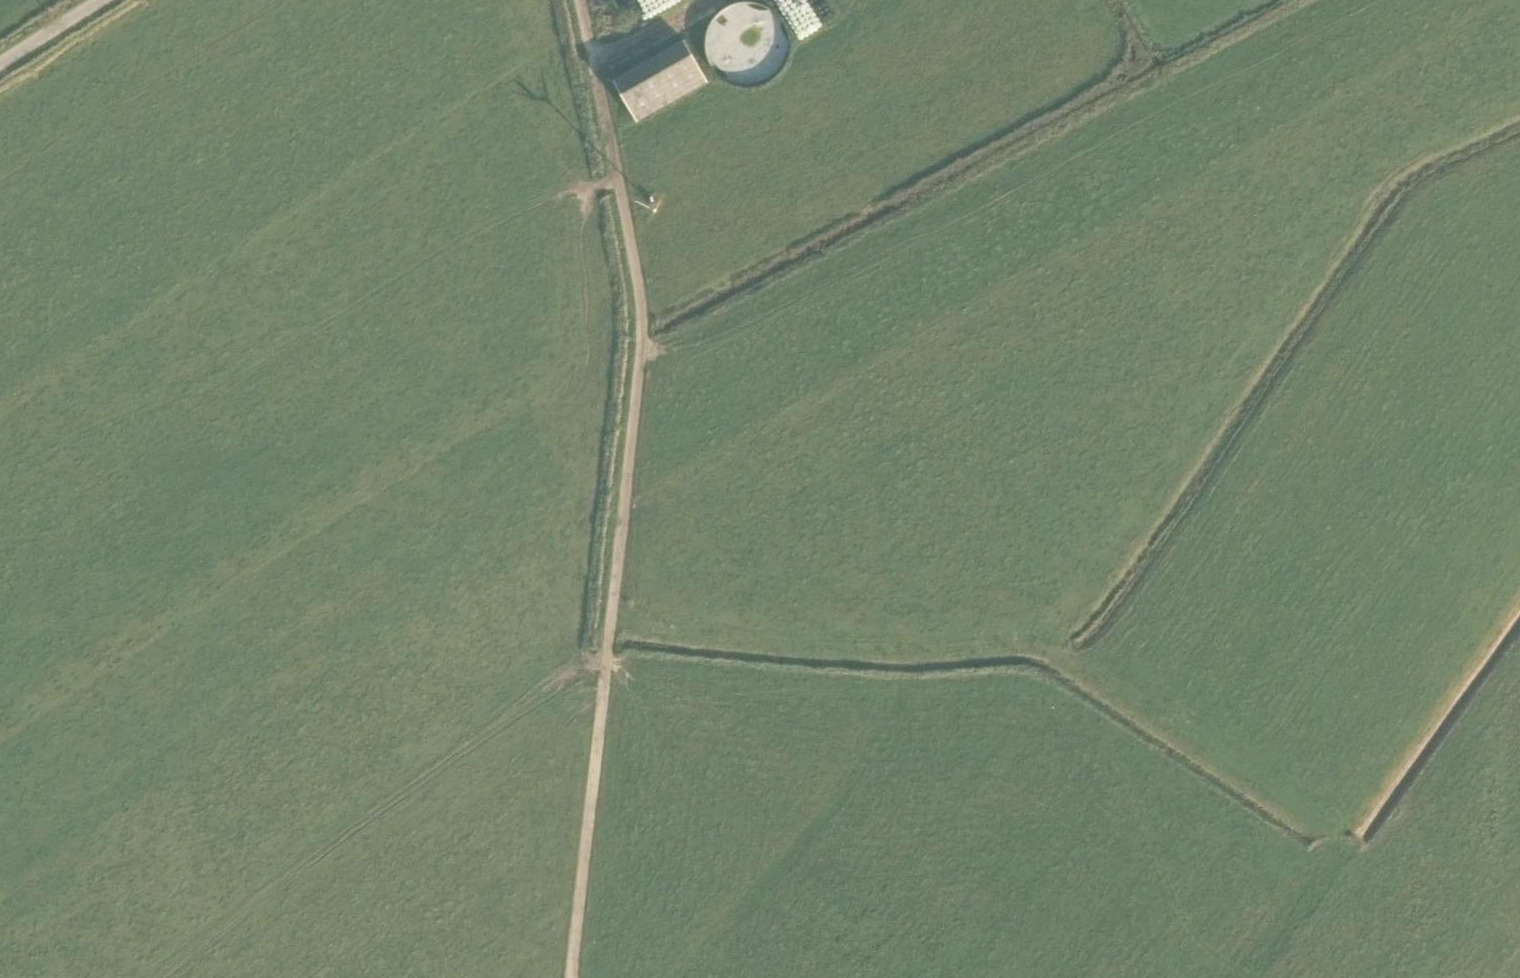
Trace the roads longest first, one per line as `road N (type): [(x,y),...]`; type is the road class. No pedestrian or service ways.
road 1 (track): [(579,0),(643,329),(571,977)]

